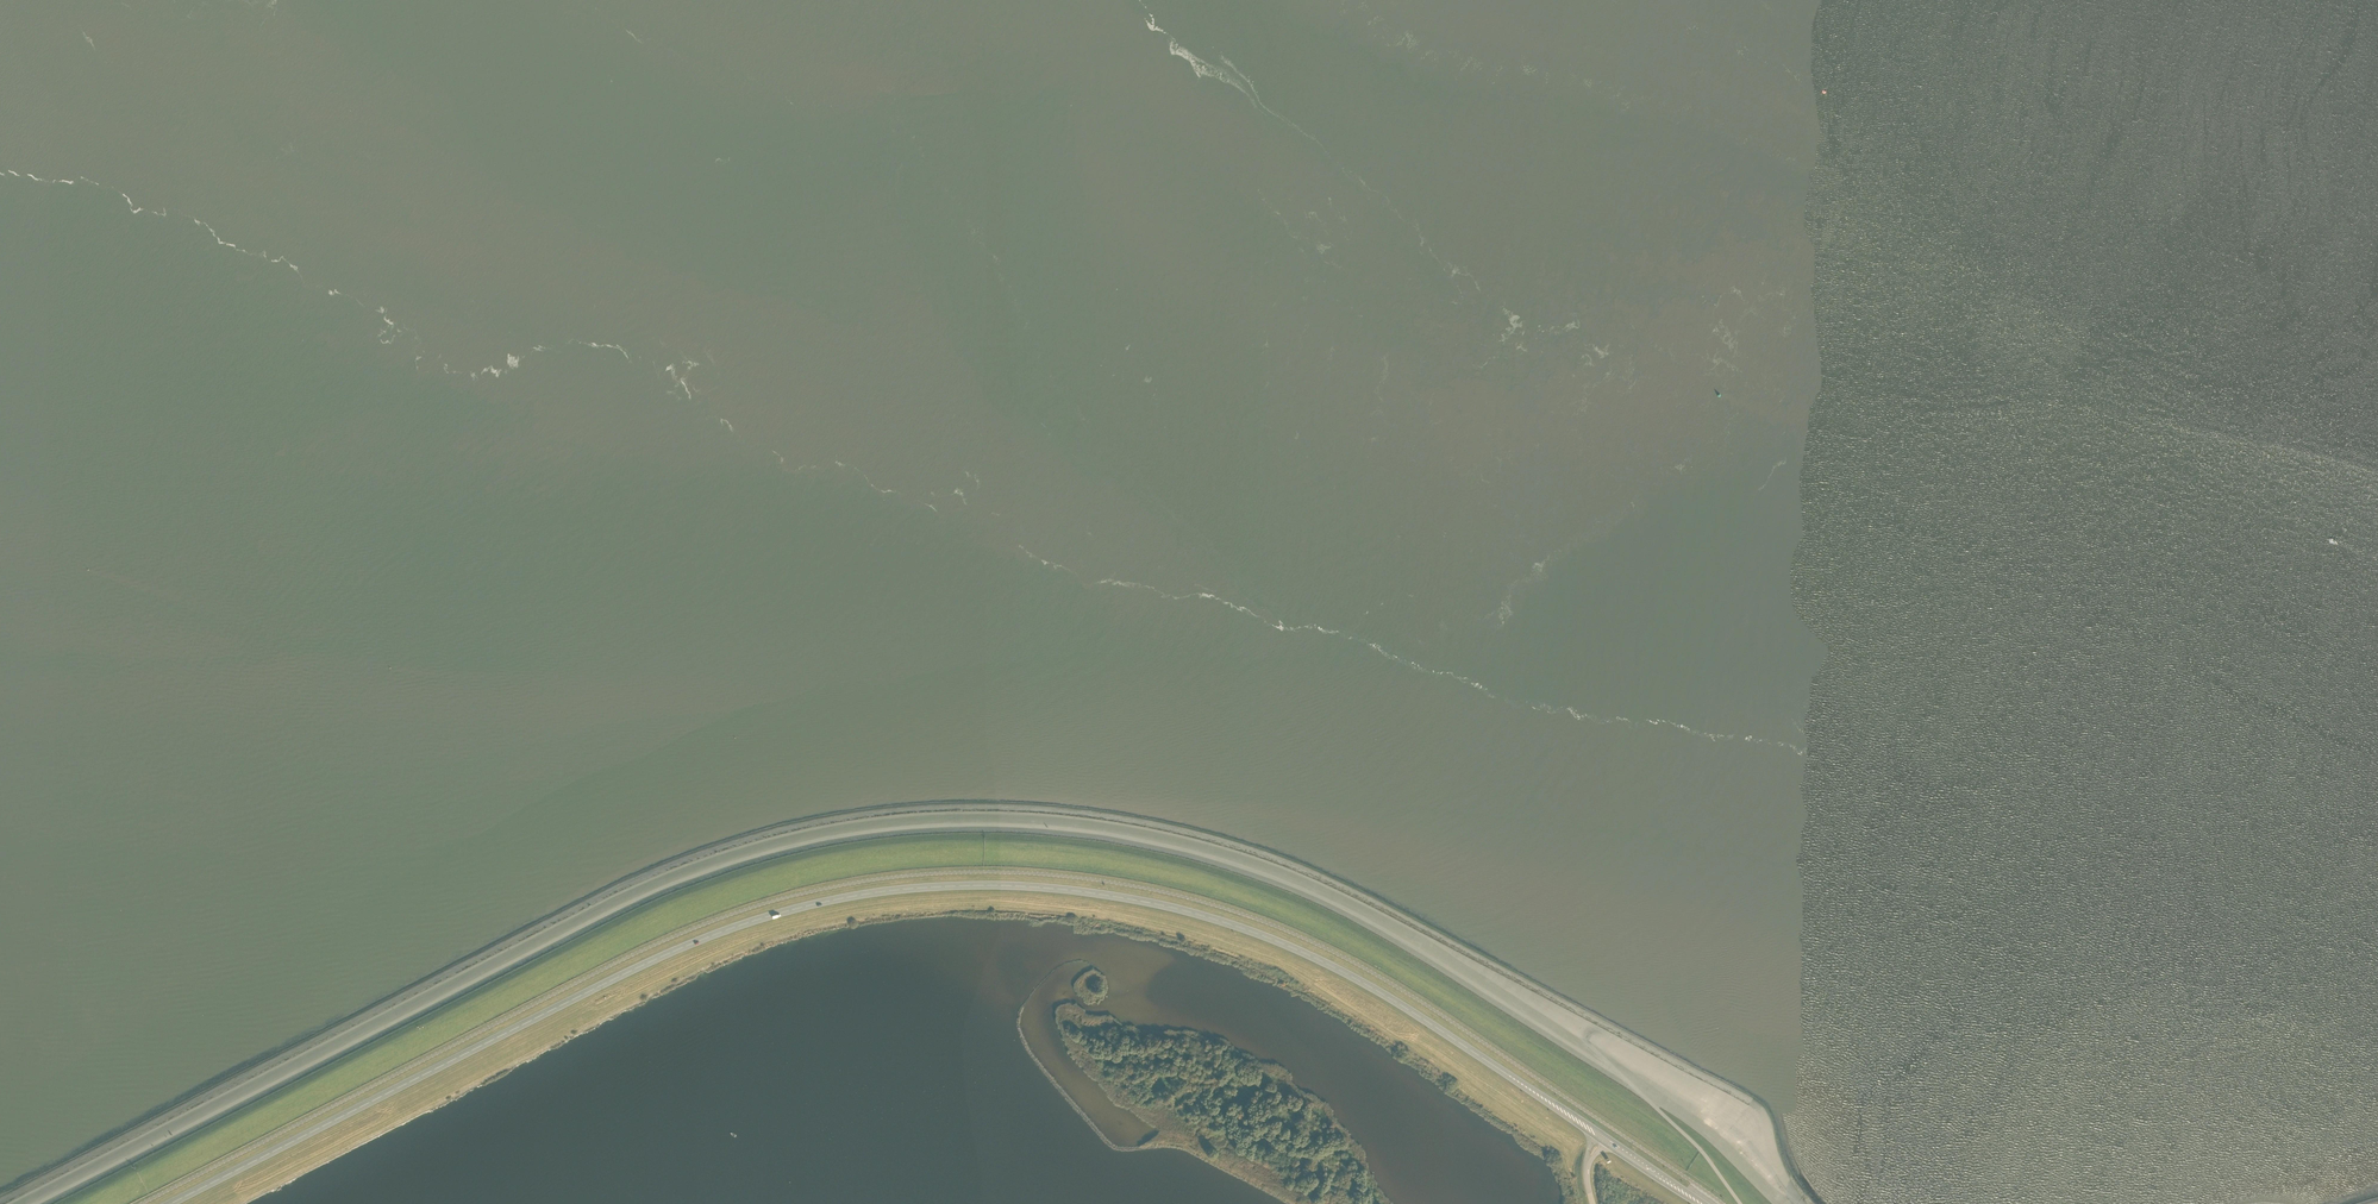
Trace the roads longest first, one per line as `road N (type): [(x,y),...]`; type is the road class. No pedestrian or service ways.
road 1 (unclassified): [(138,1203),(699,926),(846,883),(955,873),(1137,888),(1300,936),(1422,1003),(1721,1203)]
road 2 (trunk): [(1508,1075),(1390,998),(1239,926),(1075,890),(903,888),(810,904),(686,947),(169,1203)]
road 3 (primary): [(1706,1203),(1600,1132)]
road 4 (primary): [(1595,1138),(1697,1203)]

